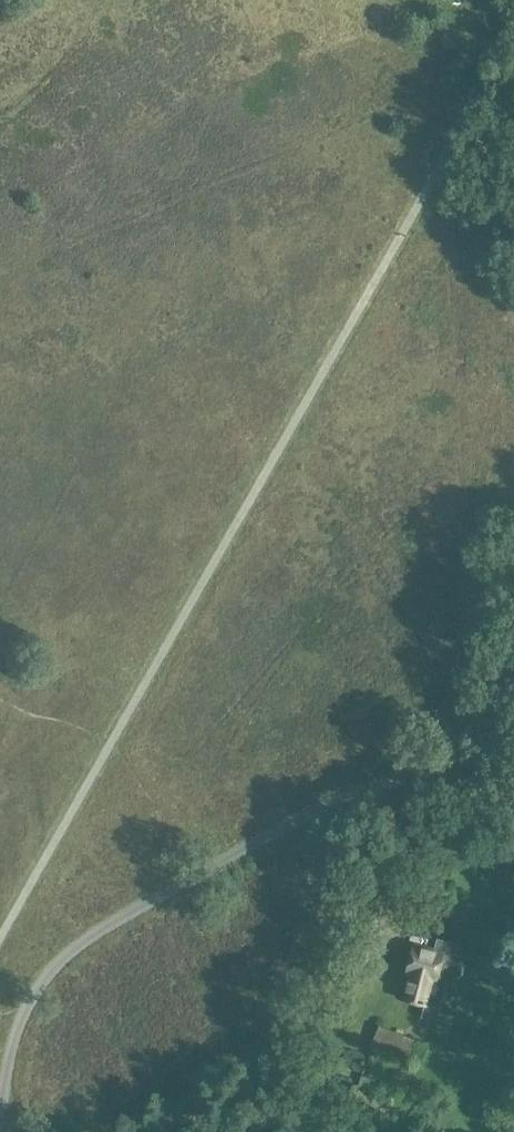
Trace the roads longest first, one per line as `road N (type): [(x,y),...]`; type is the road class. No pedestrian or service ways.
road 1 (unclassified): [(0,1126),(10,1054),(44,974),(95,934),(293,822),(421,769),(452,748),(490,710),(513,612)]

